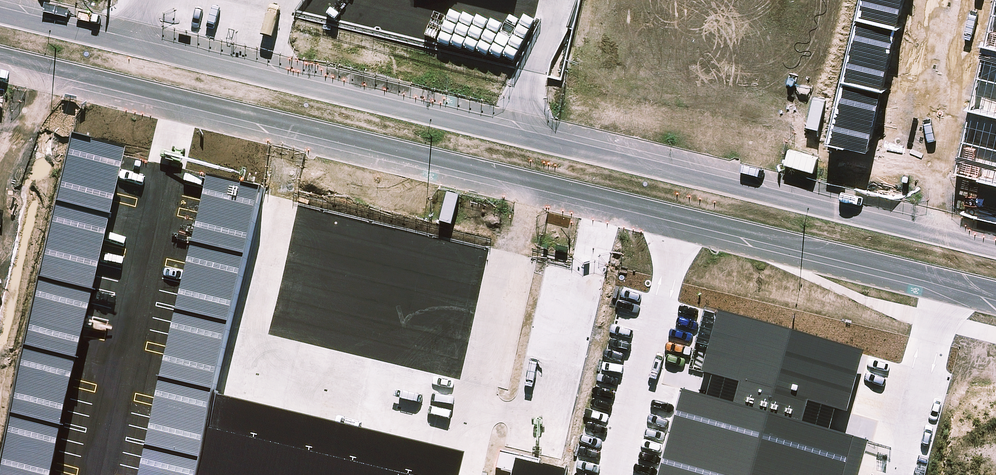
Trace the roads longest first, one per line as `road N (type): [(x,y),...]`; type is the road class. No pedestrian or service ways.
road 1 (tertiary): [(995,294),(0,59)]
road 2 (tertiary): [(0,13),(995,239)]

